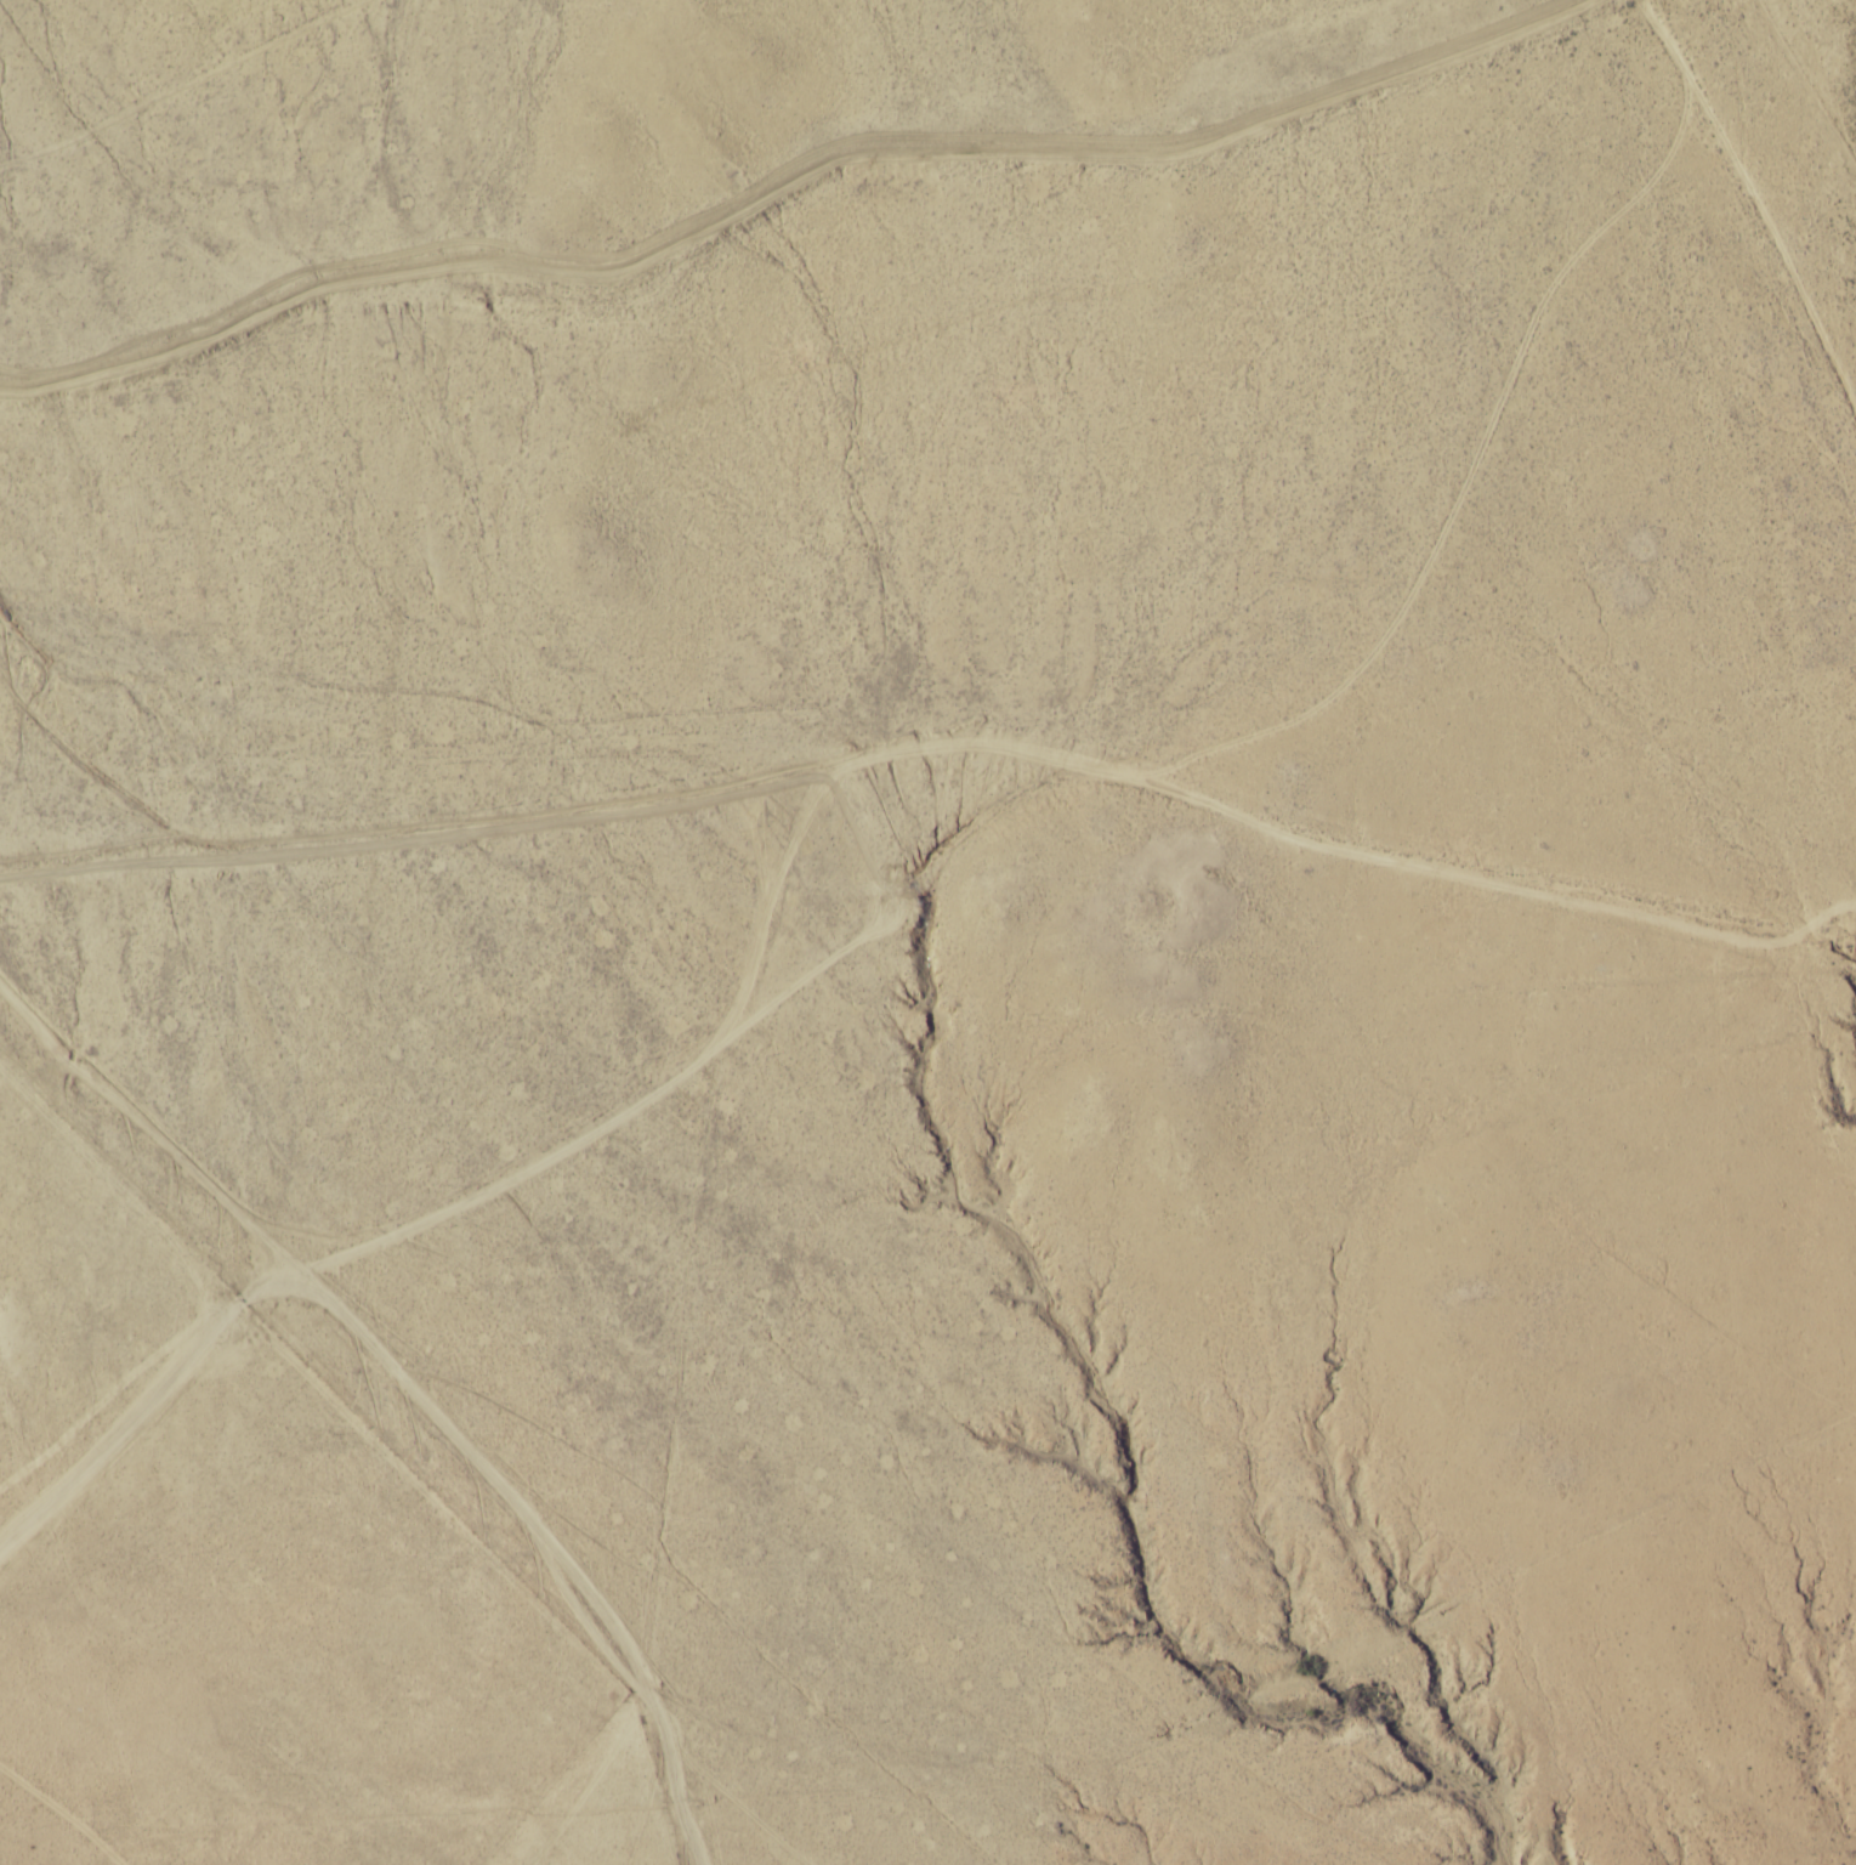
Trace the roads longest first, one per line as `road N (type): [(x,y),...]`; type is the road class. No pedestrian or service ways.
road 1 (track): [(696,1864),(653,1702),(606,1610),(471,1447),(0,982)]
road 2 (track): [(1630,0),(1641,42),(1763,236),(1855,489)]
road 3 (track): [(66,0),(180,49),(379,23),(423,0)]

